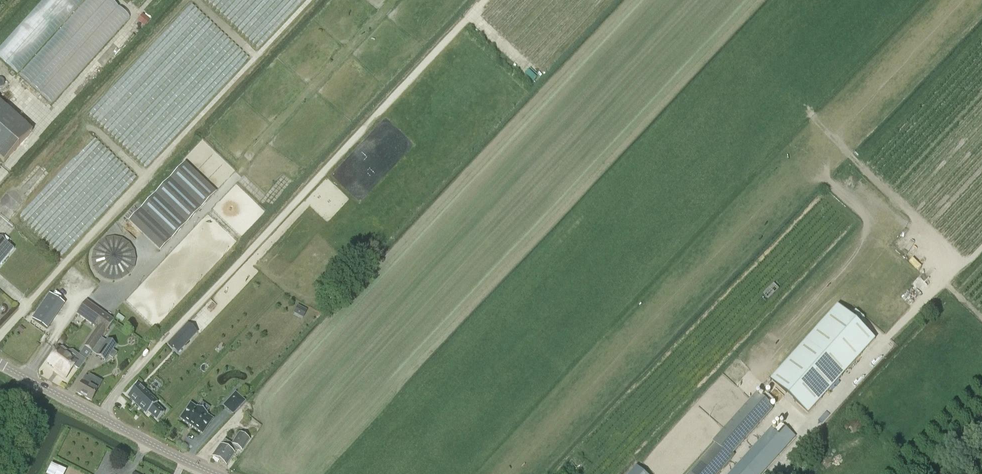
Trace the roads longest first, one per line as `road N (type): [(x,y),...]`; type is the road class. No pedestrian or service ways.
road 1 (unclassified): [(0,363),(213,473)]

